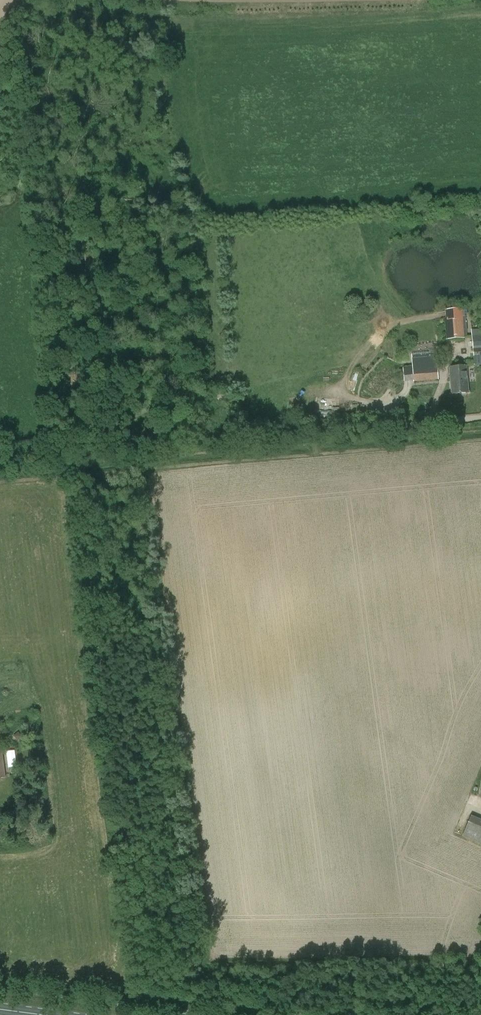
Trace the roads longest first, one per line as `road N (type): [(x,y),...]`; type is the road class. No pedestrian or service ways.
road 1 (track): [(0,459),(480,419)]

